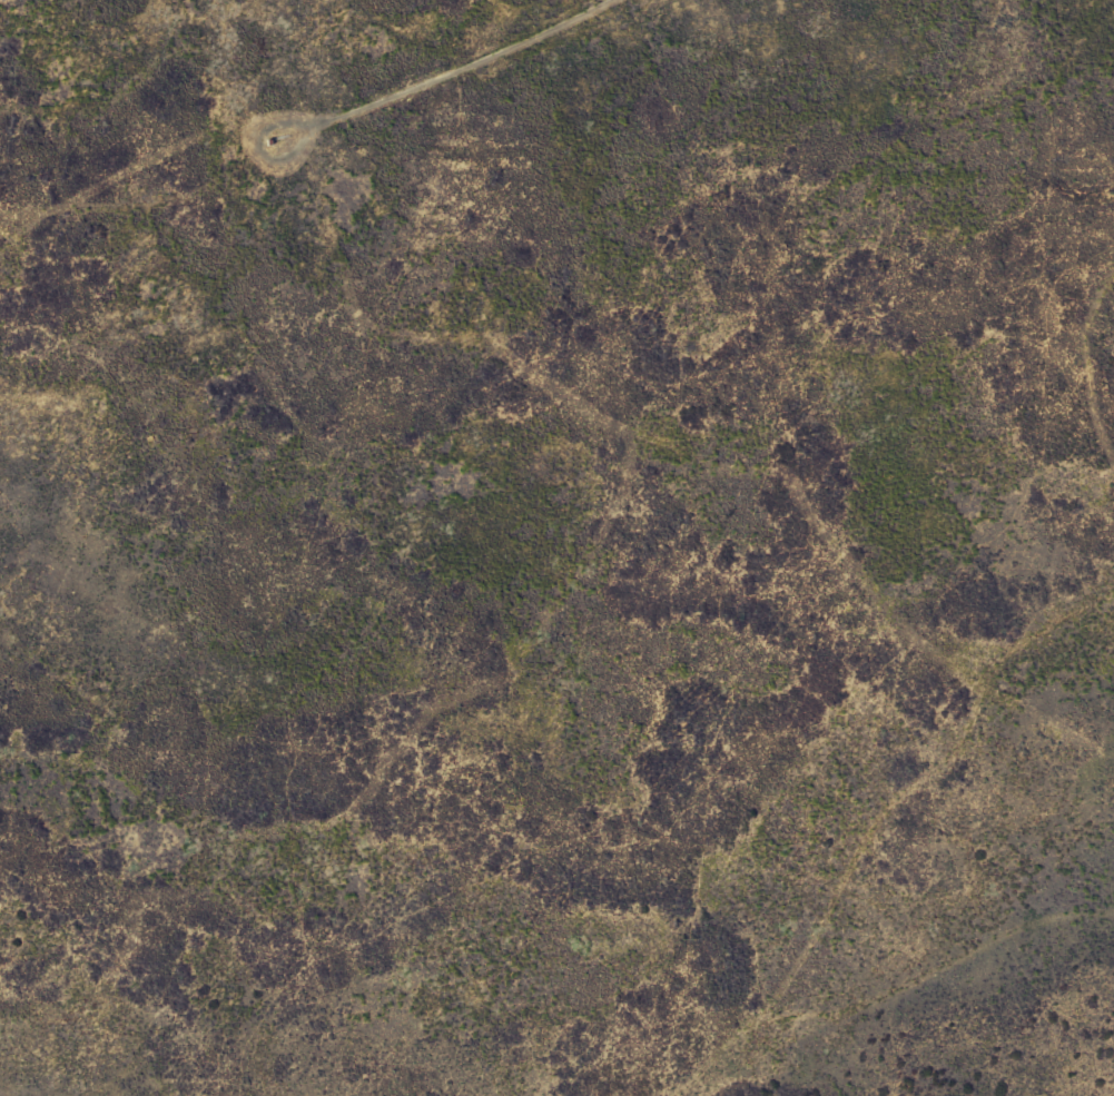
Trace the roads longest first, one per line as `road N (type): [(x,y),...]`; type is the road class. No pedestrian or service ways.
road 1 (track): [(0,253),(52,210),(185,201),(230,174),(292,154),(328,124),(621,0)]

